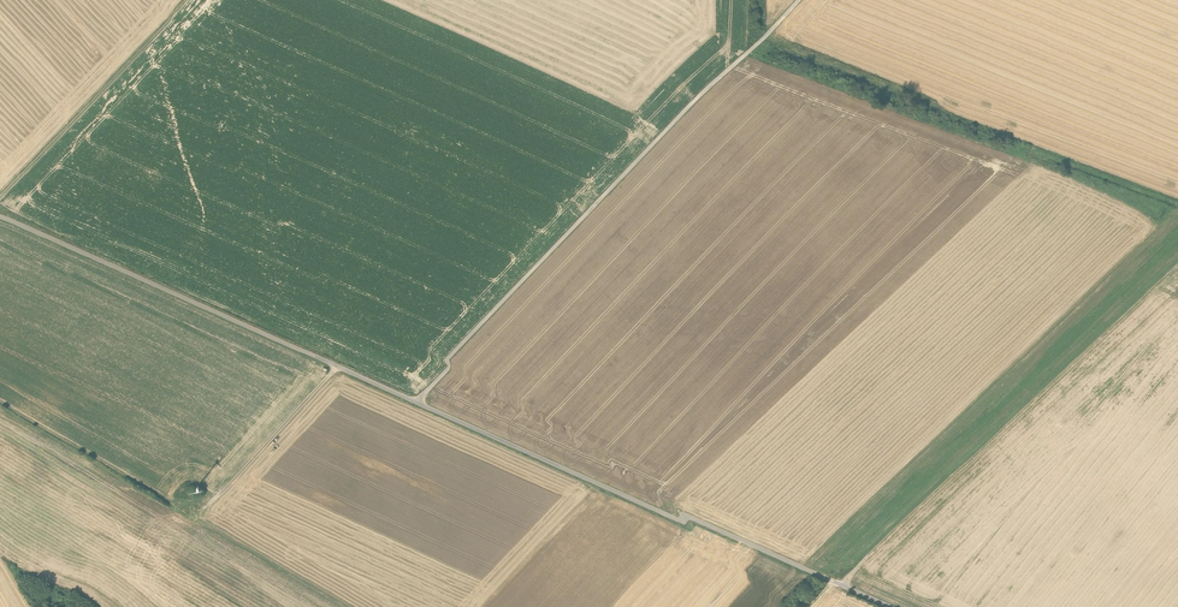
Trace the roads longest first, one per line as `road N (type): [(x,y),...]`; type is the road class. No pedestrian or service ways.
road 1 (unclassified): [(891,606),(0,207)]
road 2 (track): [(798,0),(414,394)]
road 3 (track): [(1177,266),(843,585)]
road 4 (track): [(0,390),(367,606)]
road 5 (track): [(186,0),(0,193)]
road 6 (track): [(336,357),(199,507)]

